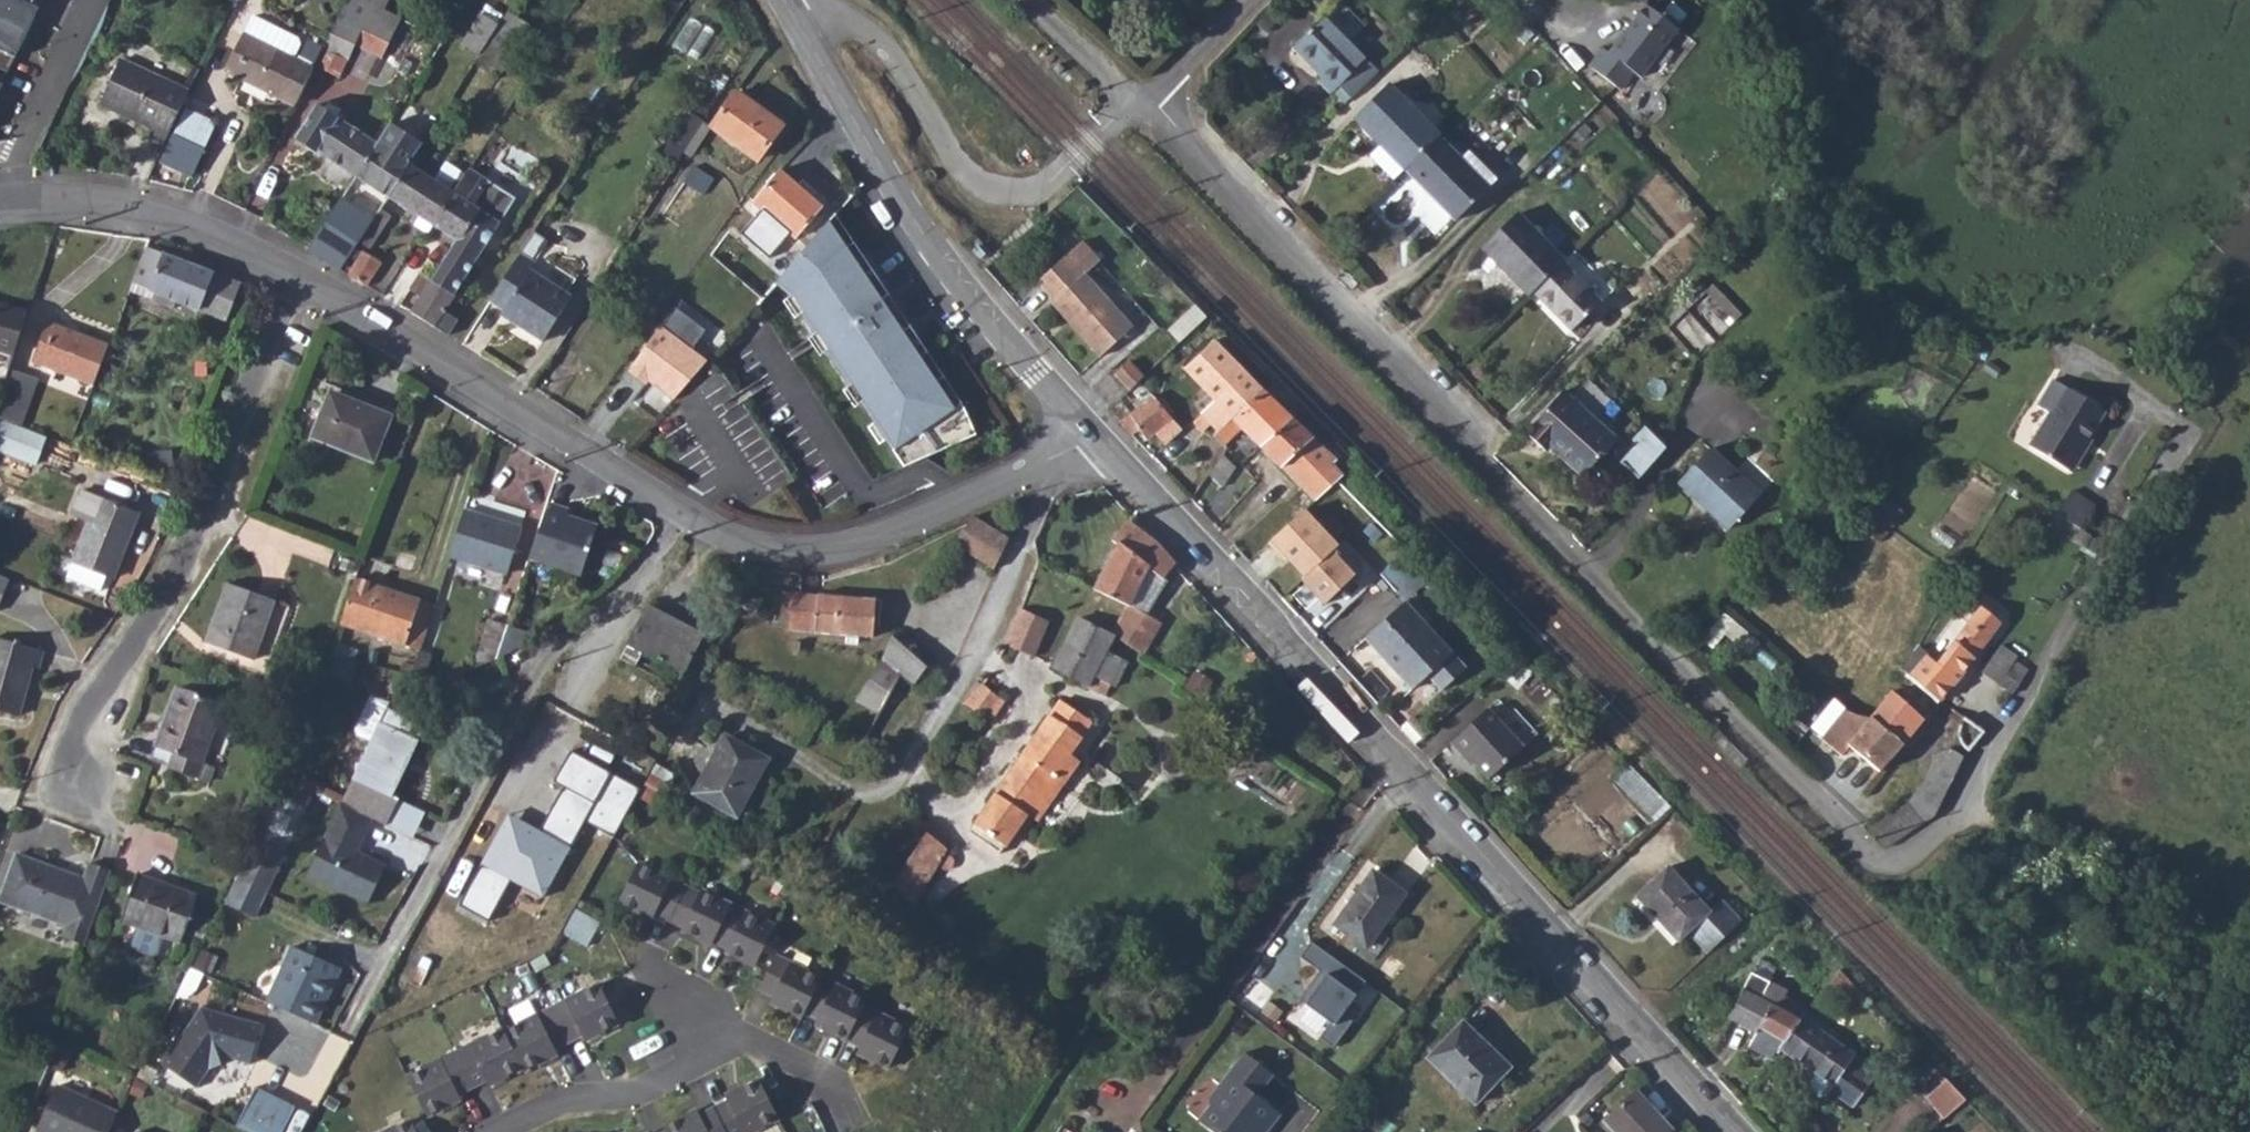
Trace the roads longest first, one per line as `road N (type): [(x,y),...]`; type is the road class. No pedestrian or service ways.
road 1 (residential): [(2154,485),(1956,824),(1899,859),(1874,863),(1640,632),(1150,99)]
road 2 (residential): [(1096,437),(1730,1131)]
road 3 (residential): [(296,280),(703,530),(771,552),(845,551),(1062,460)]
road 4 (residential): [(296,280),(160,606),(77,738),(64,782),(80,791)]
road 5 (residential): [(789,10),(916,229),(1096,437)]
road 6 (residential): [(1131,103),(1042,188),(1021,196),(994,192),(952,163),(880,42),(847,18),(808,6),(789,10)]
road 7 (residential): [(843,793),(874,798),(917,756),(1062,460)]
road 8 (residential): [(0,203),(104,203),(216,236),(296,280)]
road 9 (residential): [(503,1131),(569,1102),(617,1100),(691,1065),(709,1031)]
road 10 (residential): [(1131,103),(1027,0)]
road 11 (residential): [(709,1031),(738,1036),(816,1075),(831,1096)]
road 12 (residential): [(1150,99),(1244,0)]

